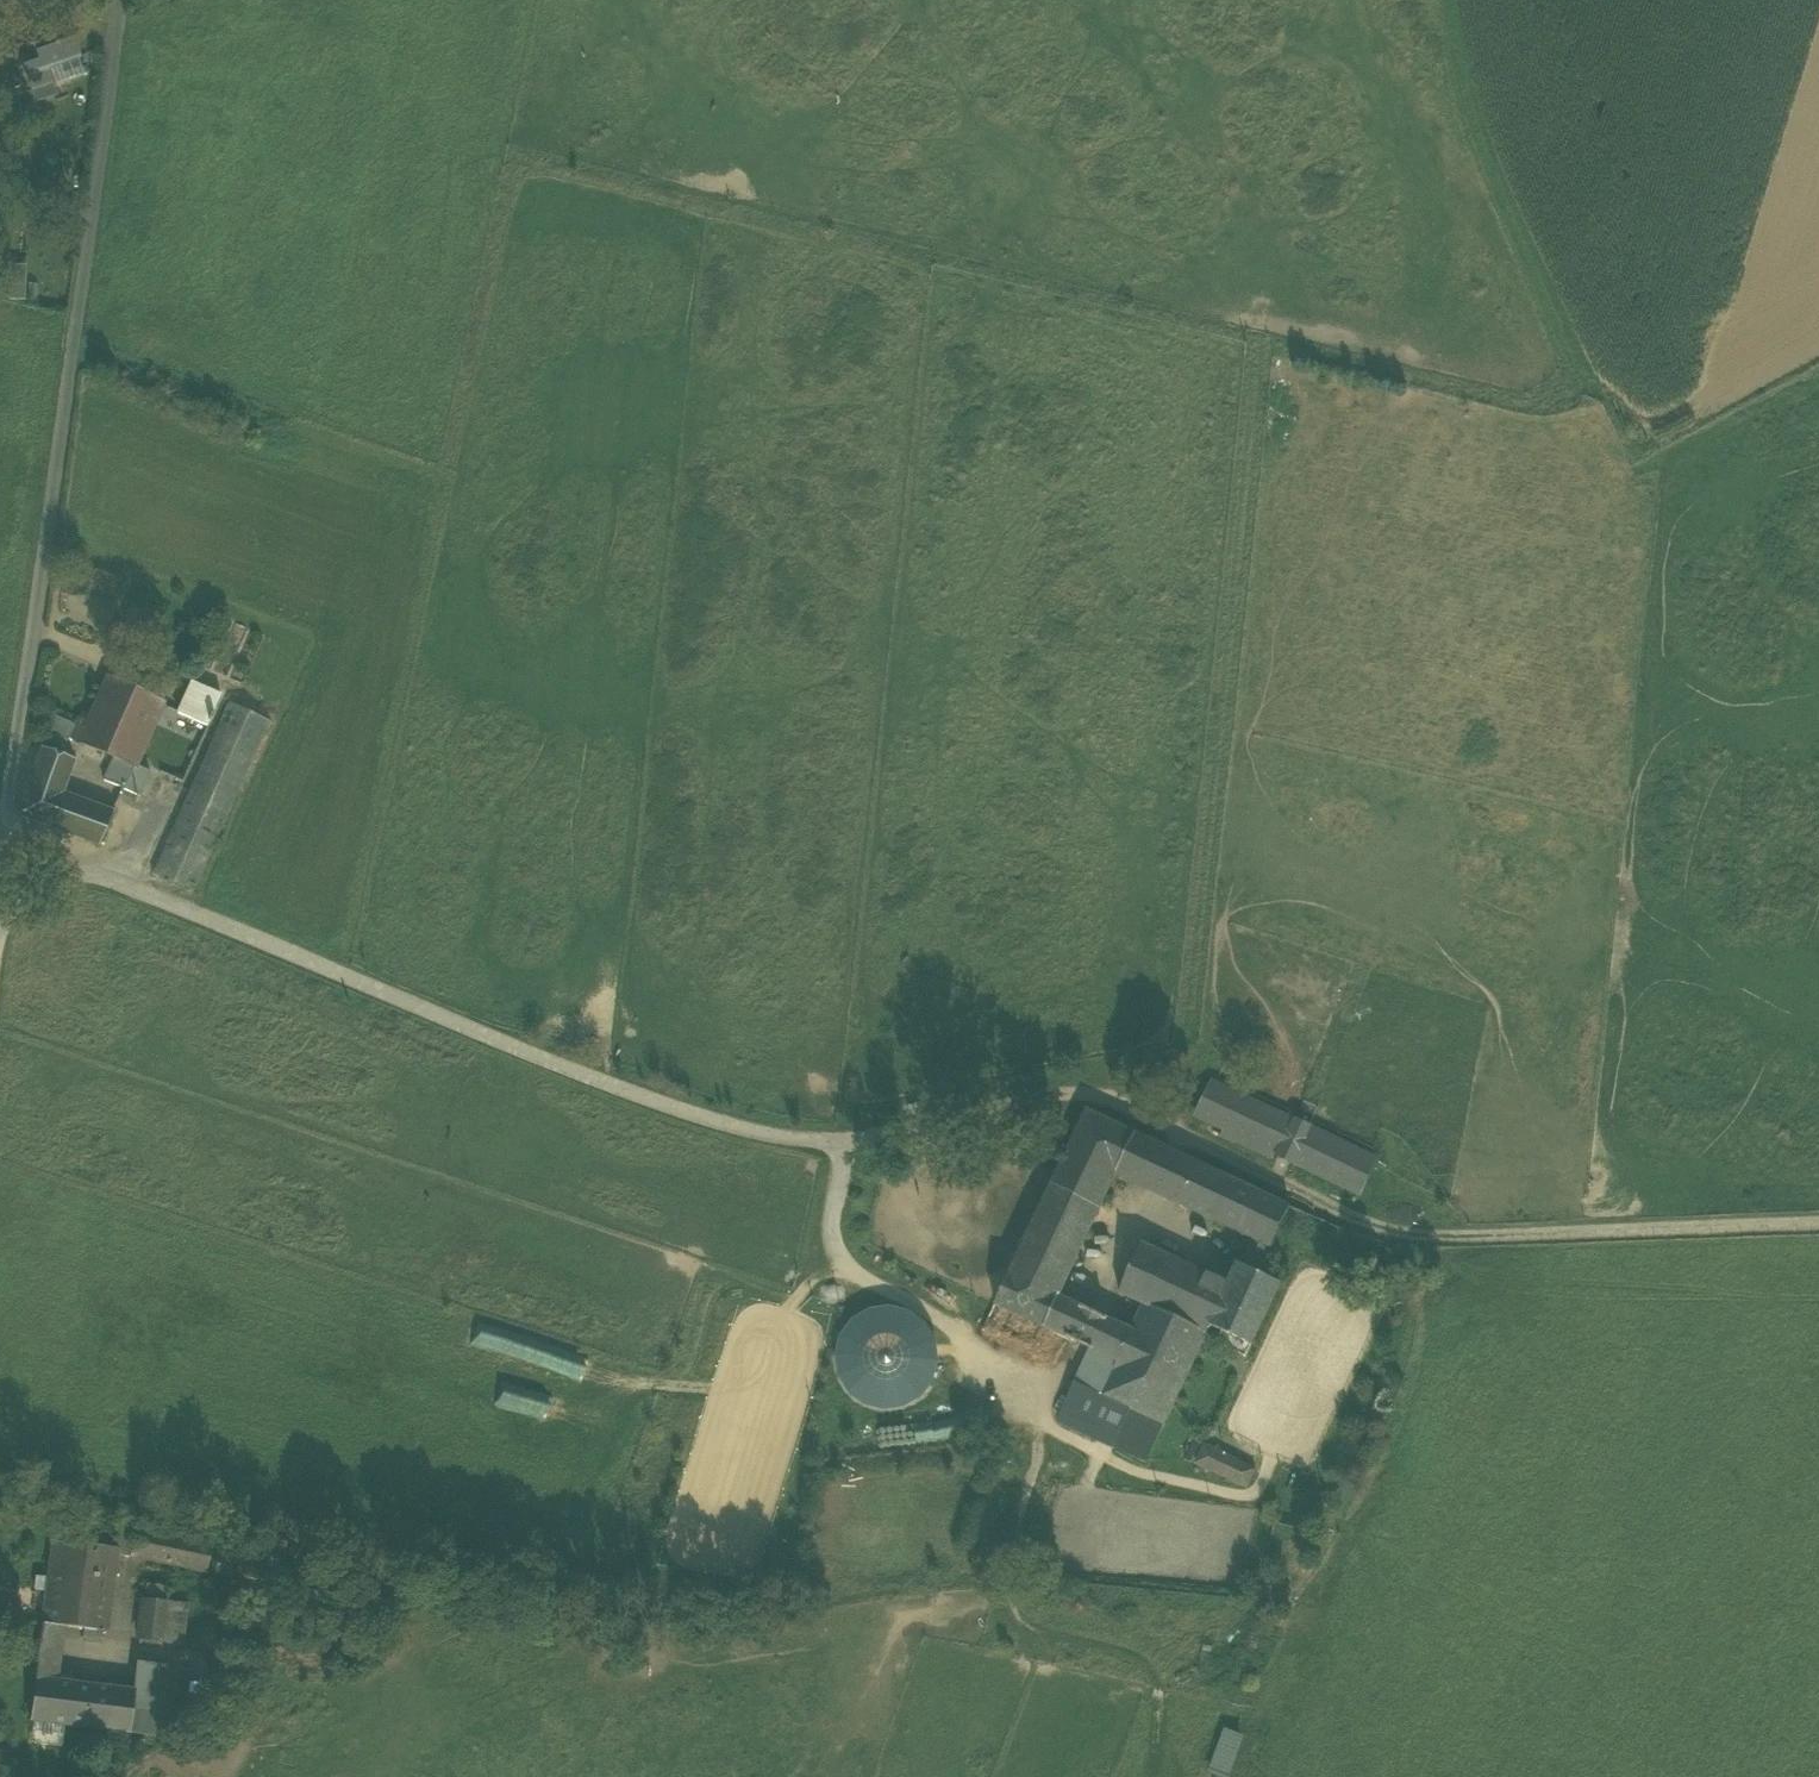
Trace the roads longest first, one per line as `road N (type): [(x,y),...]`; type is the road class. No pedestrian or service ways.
road 1 (track): [(1454,0),(1511,225),(1593,421),(1261,339),(1191,1063),(1160,1133),(1400,1247),(1818,1222)]
road 2 (unclassified): [(8,834),(517,1046),(790,1143),(841,1147),(1081,1098),(1160,1133)]
road 3 (unclassified): [(116,0),(8,834)]
road 4 (track): [(1261,339),(483,133)]

